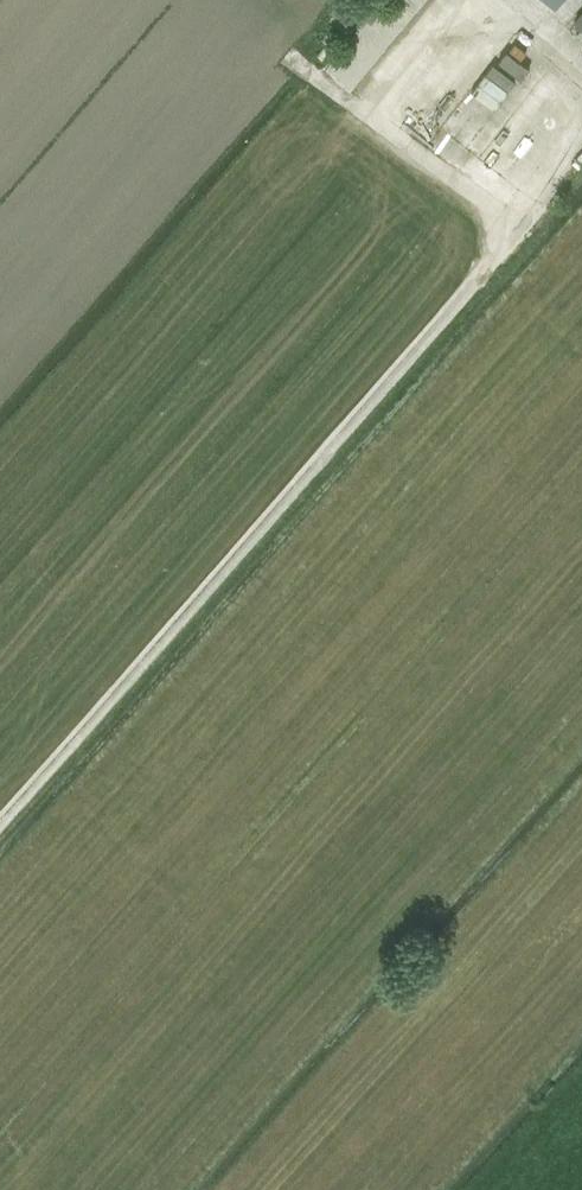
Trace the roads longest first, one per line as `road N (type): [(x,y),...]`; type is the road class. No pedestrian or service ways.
road 1 (track): [(0,823),(581,172)]

